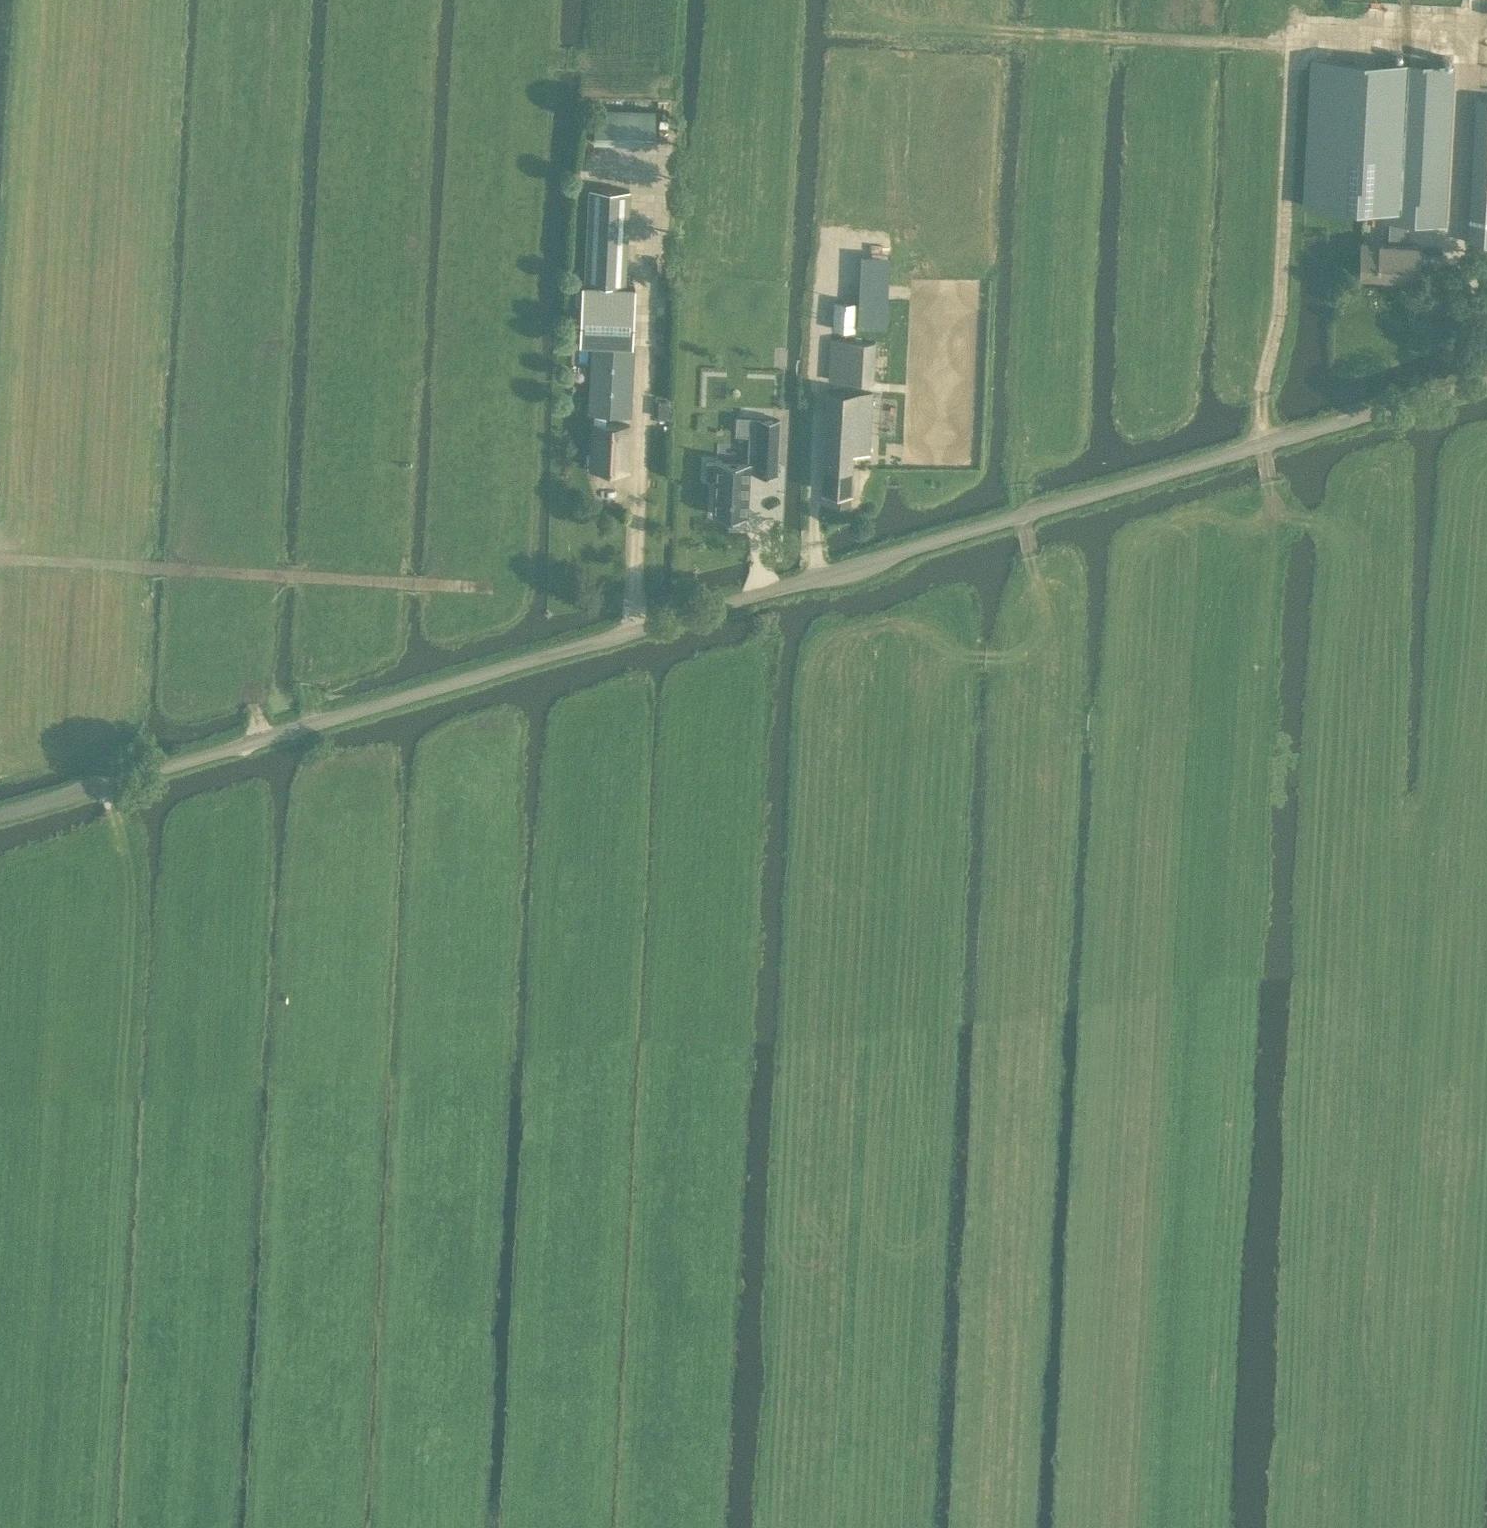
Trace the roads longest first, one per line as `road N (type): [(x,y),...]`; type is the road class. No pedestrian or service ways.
road 1 (unclassified): [(0,816),(1486,379)]
road 2 (track): [(961,24),(1290,44),(1281,311),(1260,385),(1261,443),(1280,514),(1327,525),(1347,548),(1339,613)]
road 3 (track): [(0,557),(467,582)]
road 4 (track): [(1023,516),(1035,637),(1025,652),(1002,658),(939,649)]

